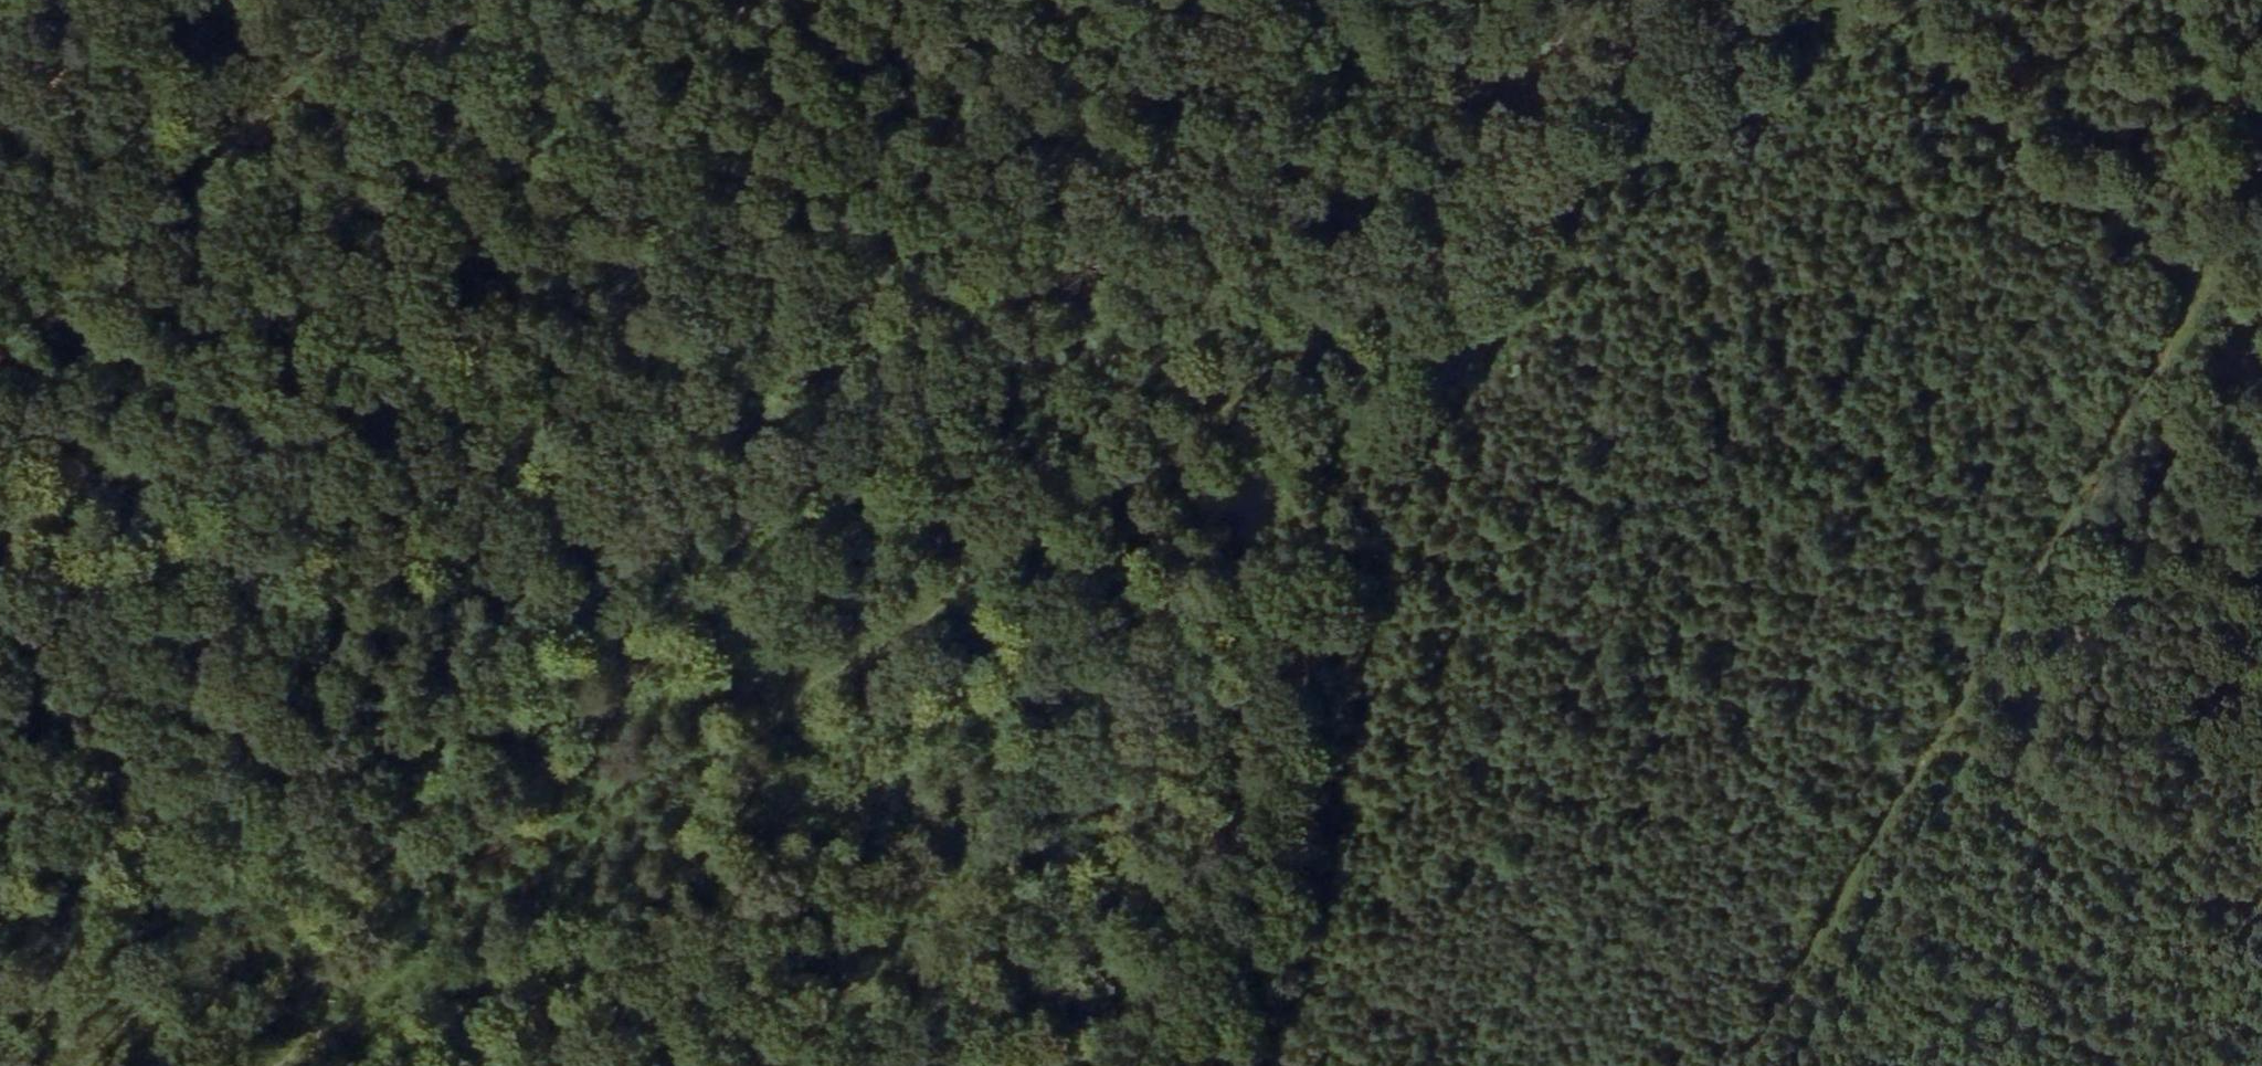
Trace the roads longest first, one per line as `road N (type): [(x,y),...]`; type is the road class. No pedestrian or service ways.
road 1 (track): [(1824,0),(281,1065)]
road 2 (track): [(2261,198),(1753,1065)]

